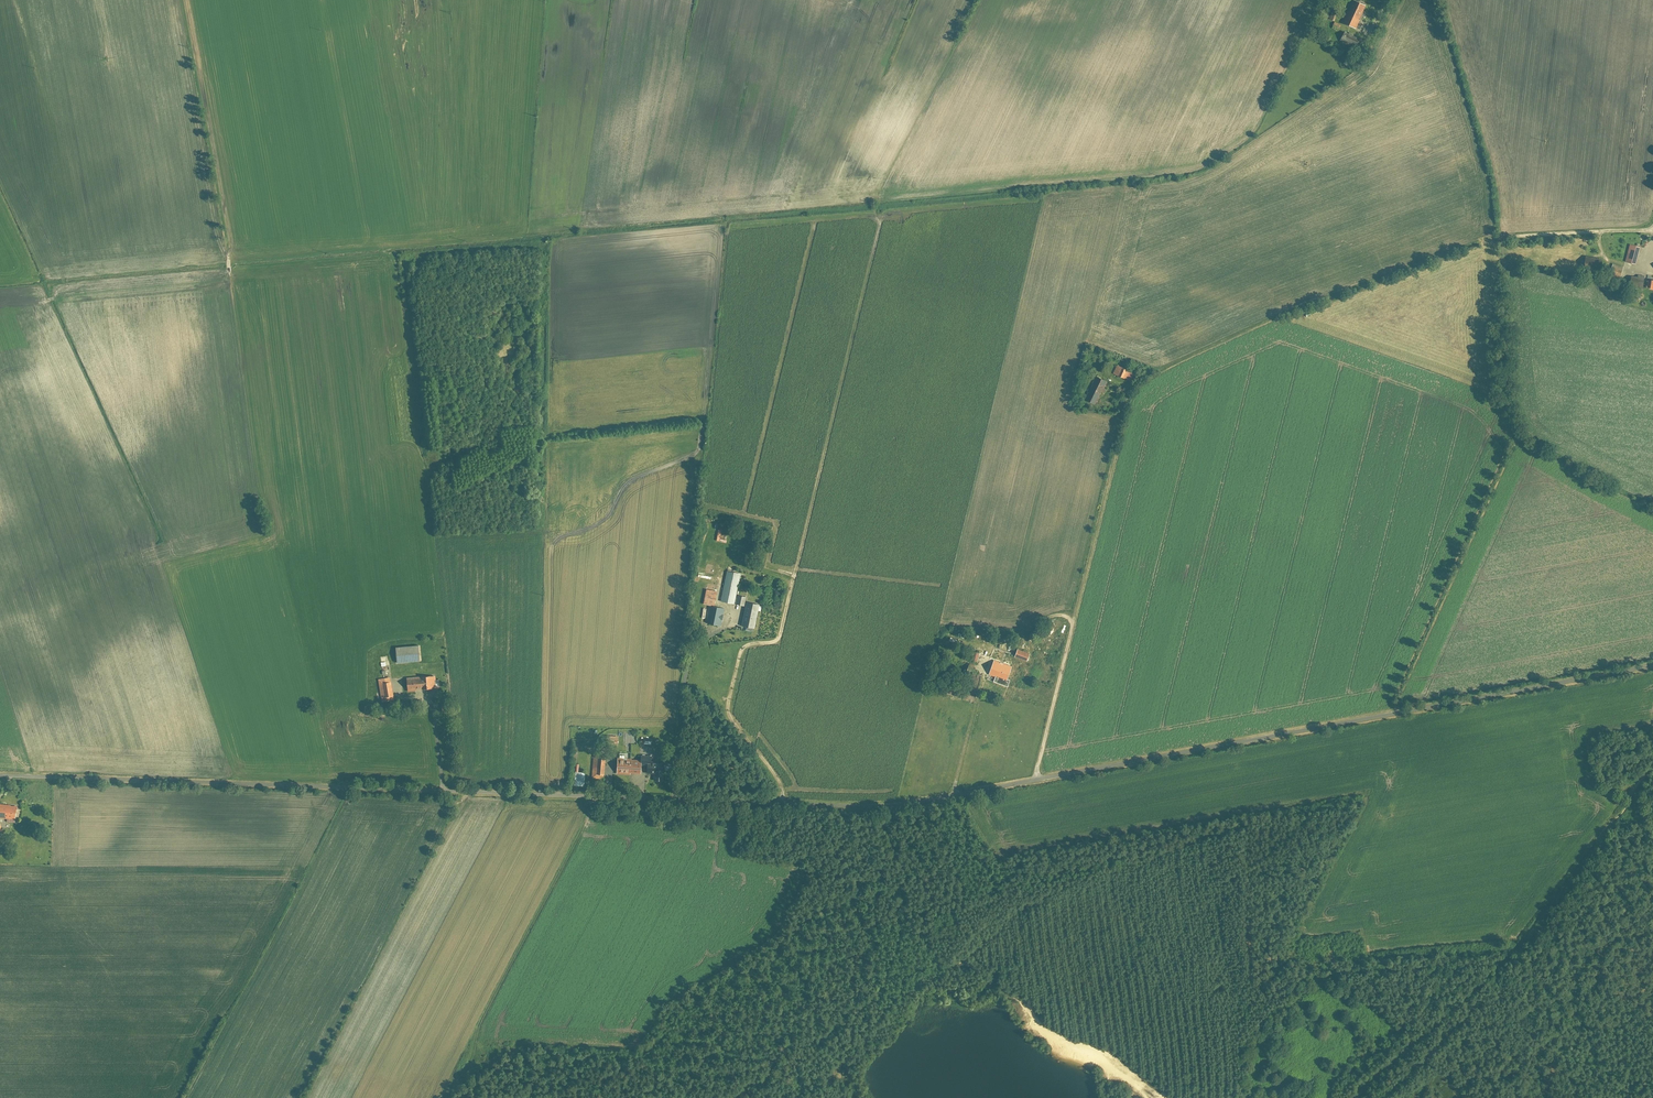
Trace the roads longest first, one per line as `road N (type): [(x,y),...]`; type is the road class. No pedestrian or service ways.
road 1 (residential): [(0,775),(899,806),(1652,667)]
road 2 (track): [(1652,767),(1496,970),(1355,1097)]
road 3 (track): [(1129,388),(1035,781)]
road 4 (track): [(853,1033),(928,973),(973,971),(1005,979),(1041,1021),(1098,1046),(1174,1097)]
road 5 (track): [(445,1097),(595,796)]
road 6 (track): [(899,806),(853,1033),(821,1097)]
road 7 (track): [(967,795),(1005,875),(1022,995)]

